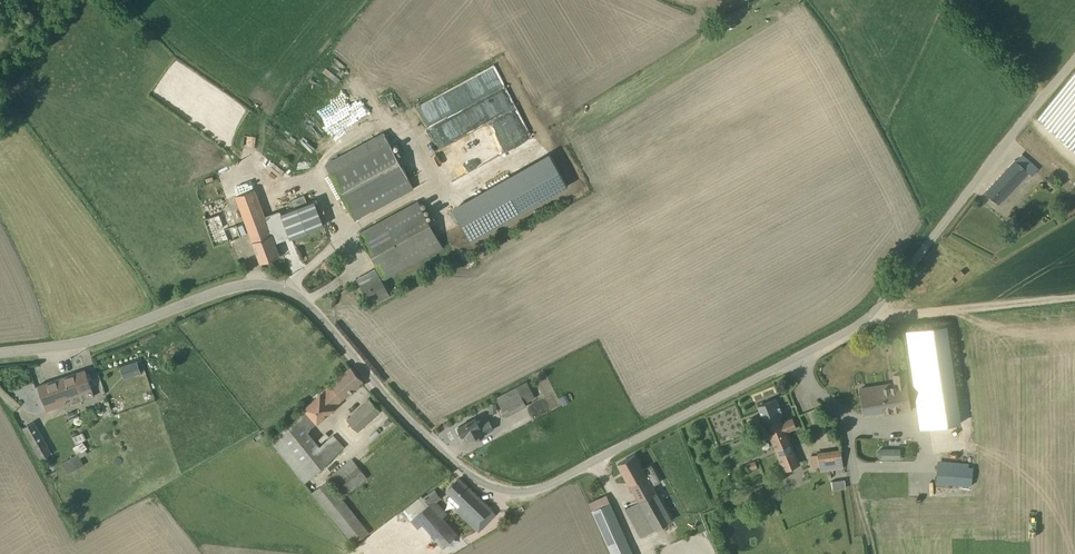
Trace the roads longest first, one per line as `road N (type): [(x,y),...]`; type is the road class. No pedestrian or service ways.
road 1 (unclassified): [(1074,61),(874,313),(531,490),(503,490),(452,461),(308,302),(276,287),(208,295),(73,345),(0,353)]
road 2 (track): [(787,361),(844,412),(870,553)]
road 3 (track): [(1074,297),(914,318),(874,313)]
road 4 (track): [(0,390),(75,538)]
road 5 (track): [(1048,94),(949,3)]

